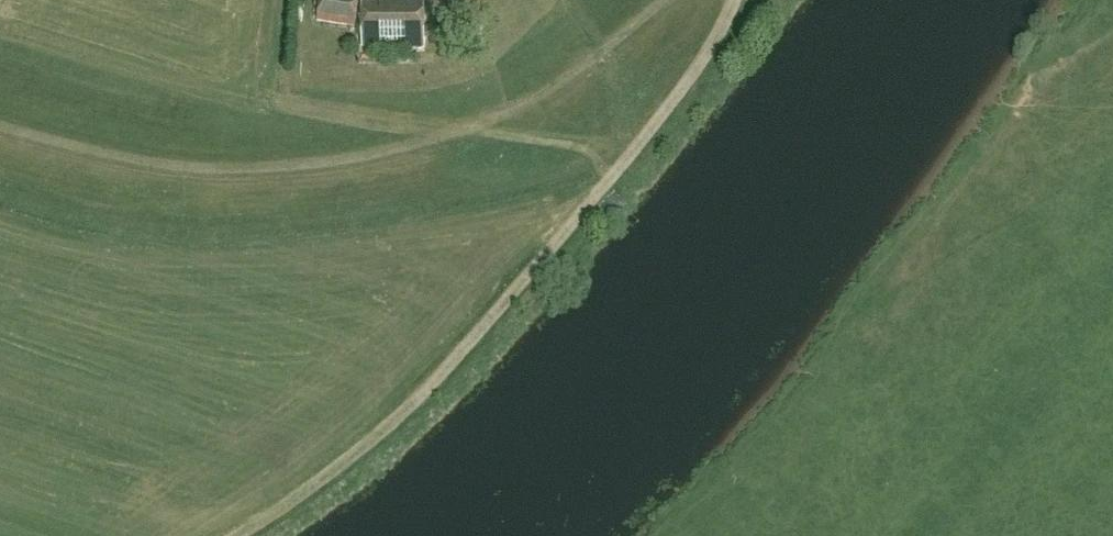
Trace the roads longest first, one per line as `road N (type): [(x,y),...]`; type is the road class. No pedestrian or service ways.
road 1 (track): [(737,0),(677,96),(434,387),(335,470),(235,535)]
road 2 (track): [(0,123),(175,166),(269,169),(362,158),(503,111),(592,60),(665,0)]

